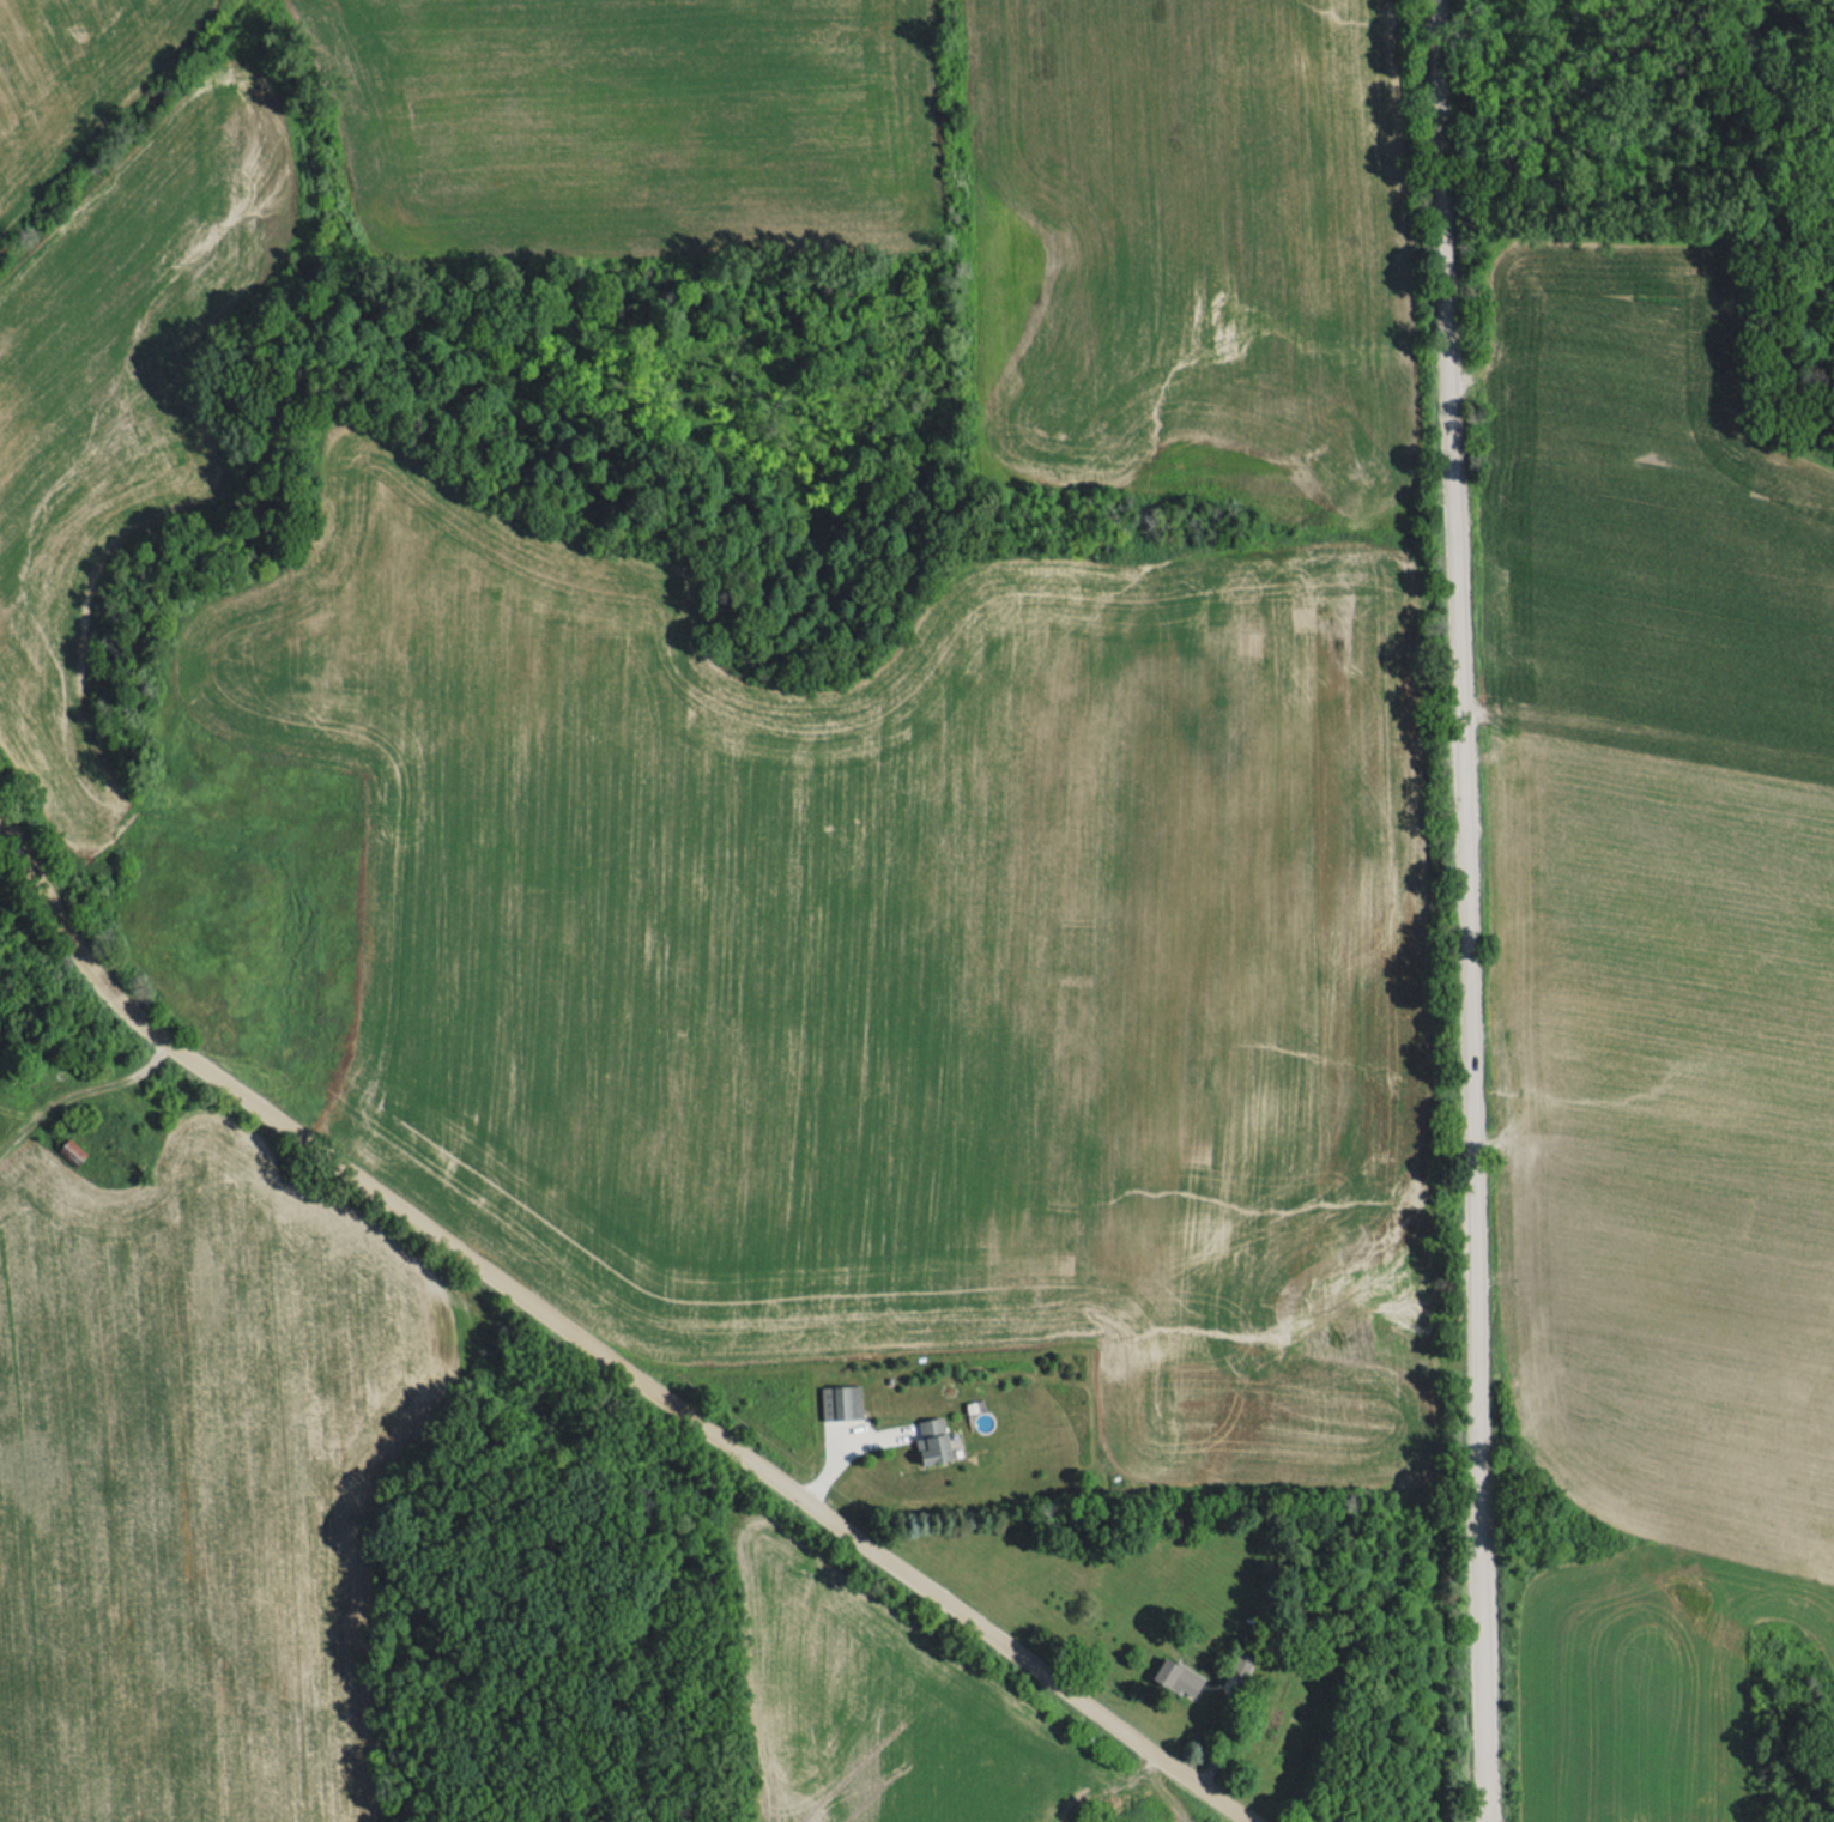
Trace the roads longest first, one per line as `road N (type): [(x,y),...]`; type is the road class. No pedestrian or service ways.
road 1 (residential): [(1439,0),(1482,1265),(1489,1821)]
road 2 (residential): [(0,811),(123,1005),(1256,1821)]

